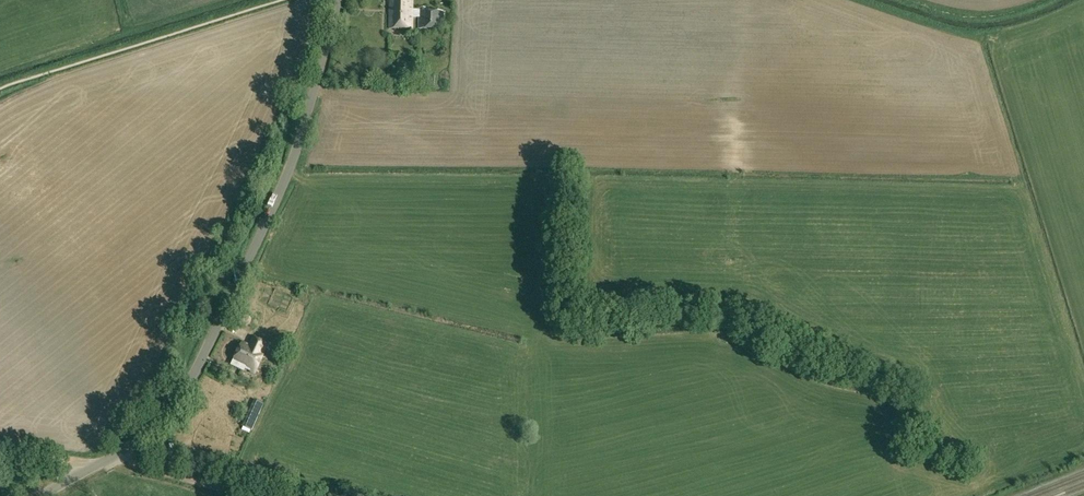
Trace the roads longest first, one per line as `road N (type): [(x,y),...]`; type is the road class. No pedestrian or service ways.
road 1 (unclassified): [(41,495),(130,445),(173,405),(201,361),(301,139),(337,0)]
road 2 (track): [(120,451),(140,467),(241,495)]

